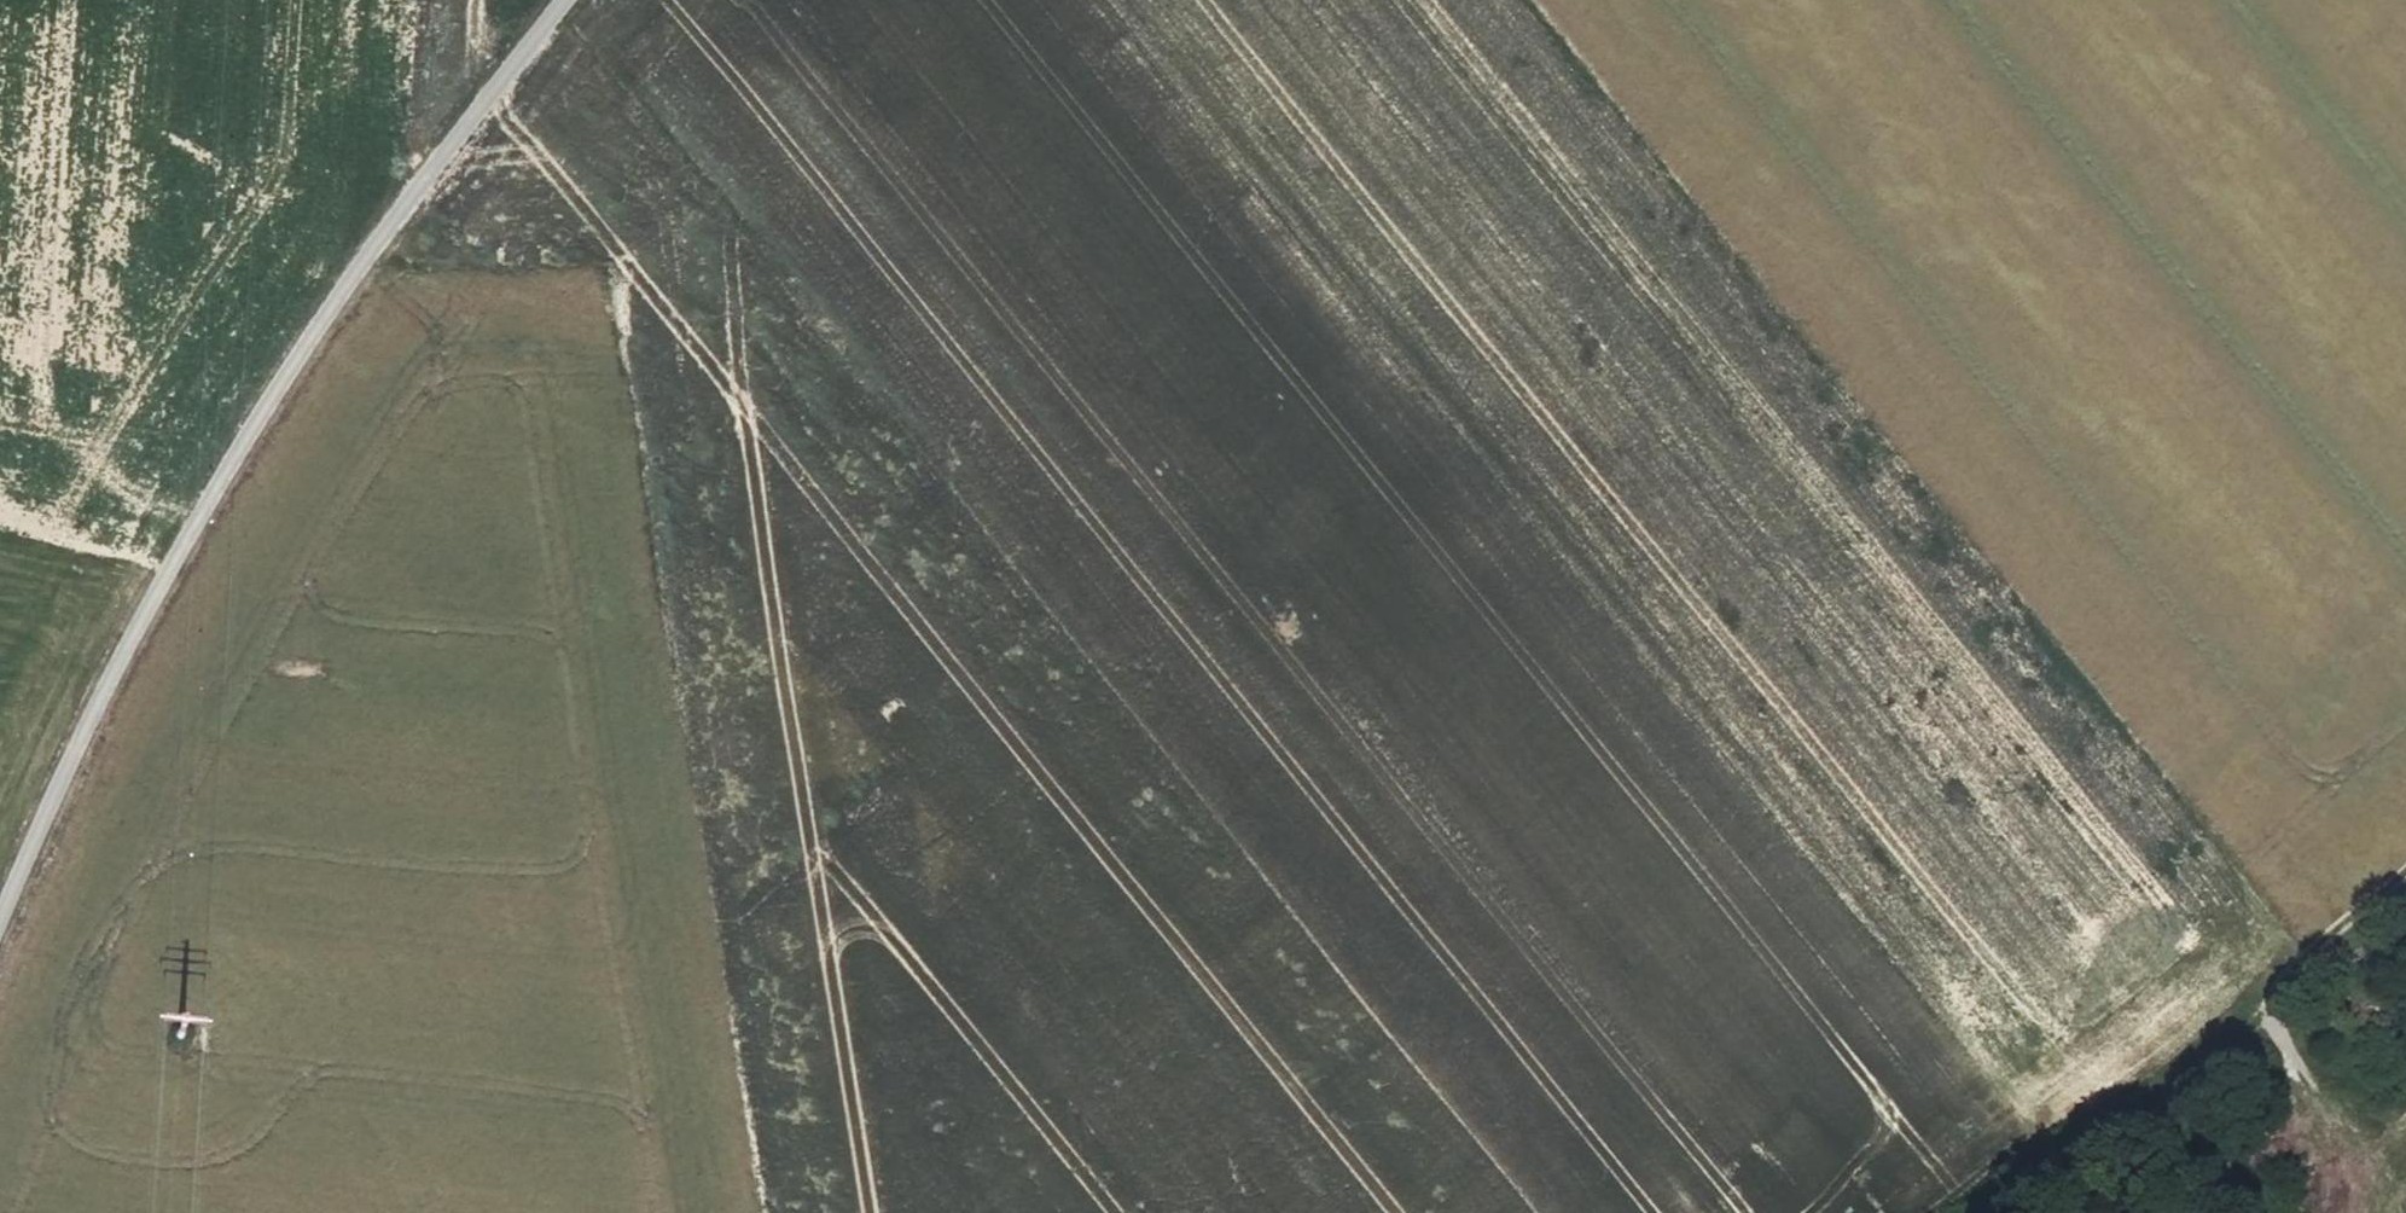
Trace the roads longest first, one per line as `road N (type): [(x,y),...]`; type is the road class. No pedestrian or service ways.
road 1 (residential): [(0,914),(162,545),(549,0)]
road 2 (track): [(2405,844),(2254,987),(2197,1212)]

